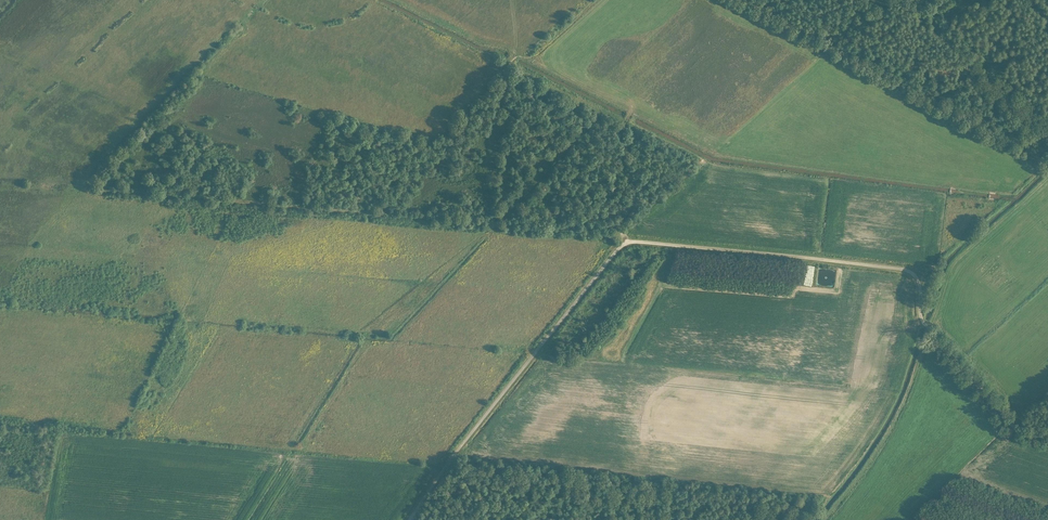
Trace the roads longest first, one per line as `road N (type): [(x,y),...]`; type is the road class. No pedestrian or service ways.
road 1 (track): [(926,325),(957,259),(1047,174)]

